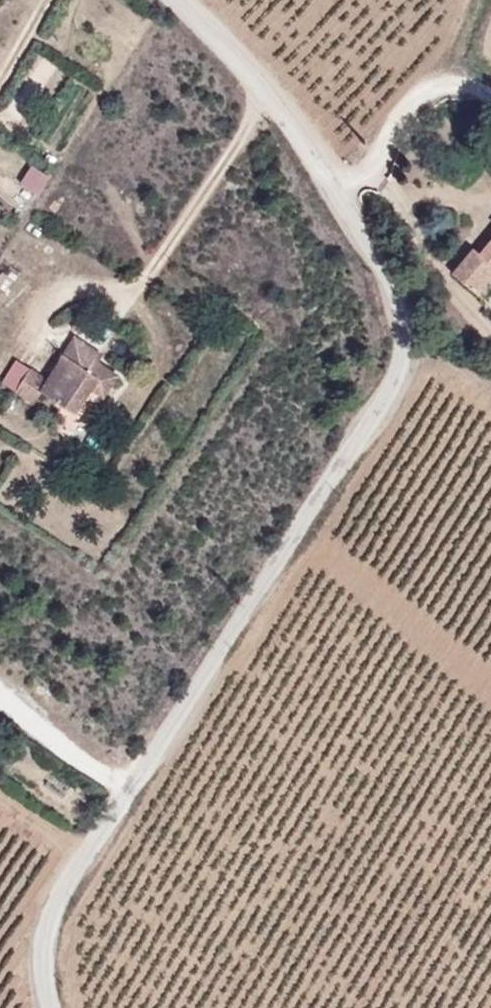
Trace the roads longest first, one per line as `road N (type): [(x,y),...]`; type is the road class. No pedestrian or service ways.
road 1 (unclassified): [(176,0),(262,85),(365,242),(400,302),(410,370),(65,894),(44,938),(51,1007)]
road 2 (track): [(146,285),(254,122),(262,85)]
road 3 (track): [(336,198),(438,92),(482,88),(490,97)]
road 4 (track): [(0,697),(129,797)]

